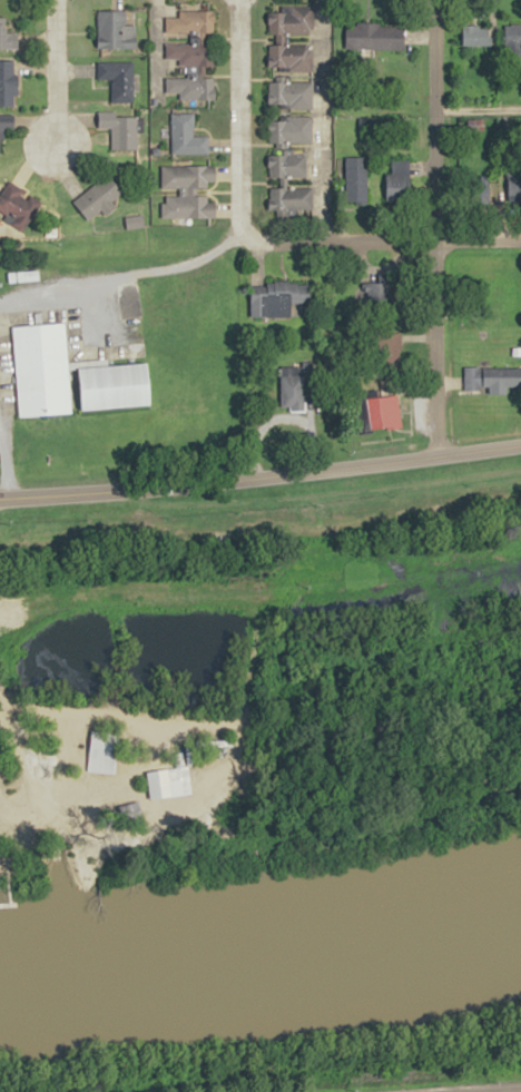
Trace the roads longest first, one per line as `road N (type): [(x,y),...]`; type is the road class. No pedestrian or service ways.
road 1 (tertiary): [(0,499),(520,446)]
road 2 (residential): [(430,458),(433,0)]
road 3 (residential): [(520,237),(240,235)]
road 4 (residential): [(236,0),(240,235)]
road 5 (residential): [(56,0),(55,153)]

